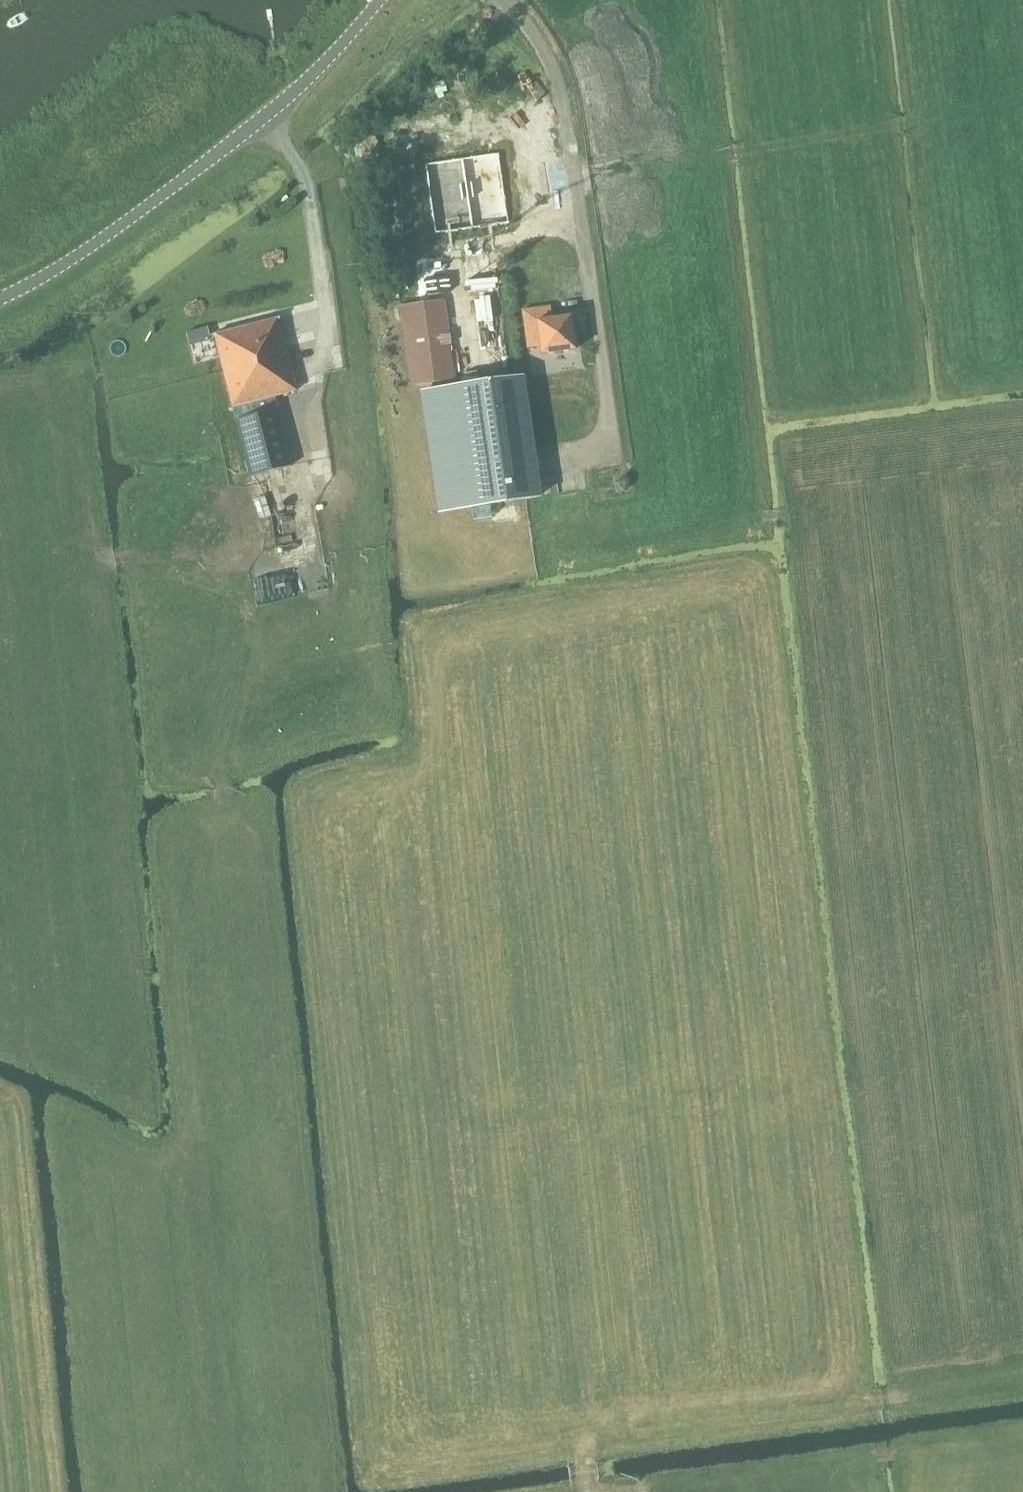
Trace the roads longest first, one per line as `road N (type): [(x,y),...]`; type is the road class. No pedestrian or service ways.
road 1 (unclassified): [(0,297),(64,264),(239,140),(317,76),(381,0)]
road 2 (track): [(1022,1382),(583,1445)]

